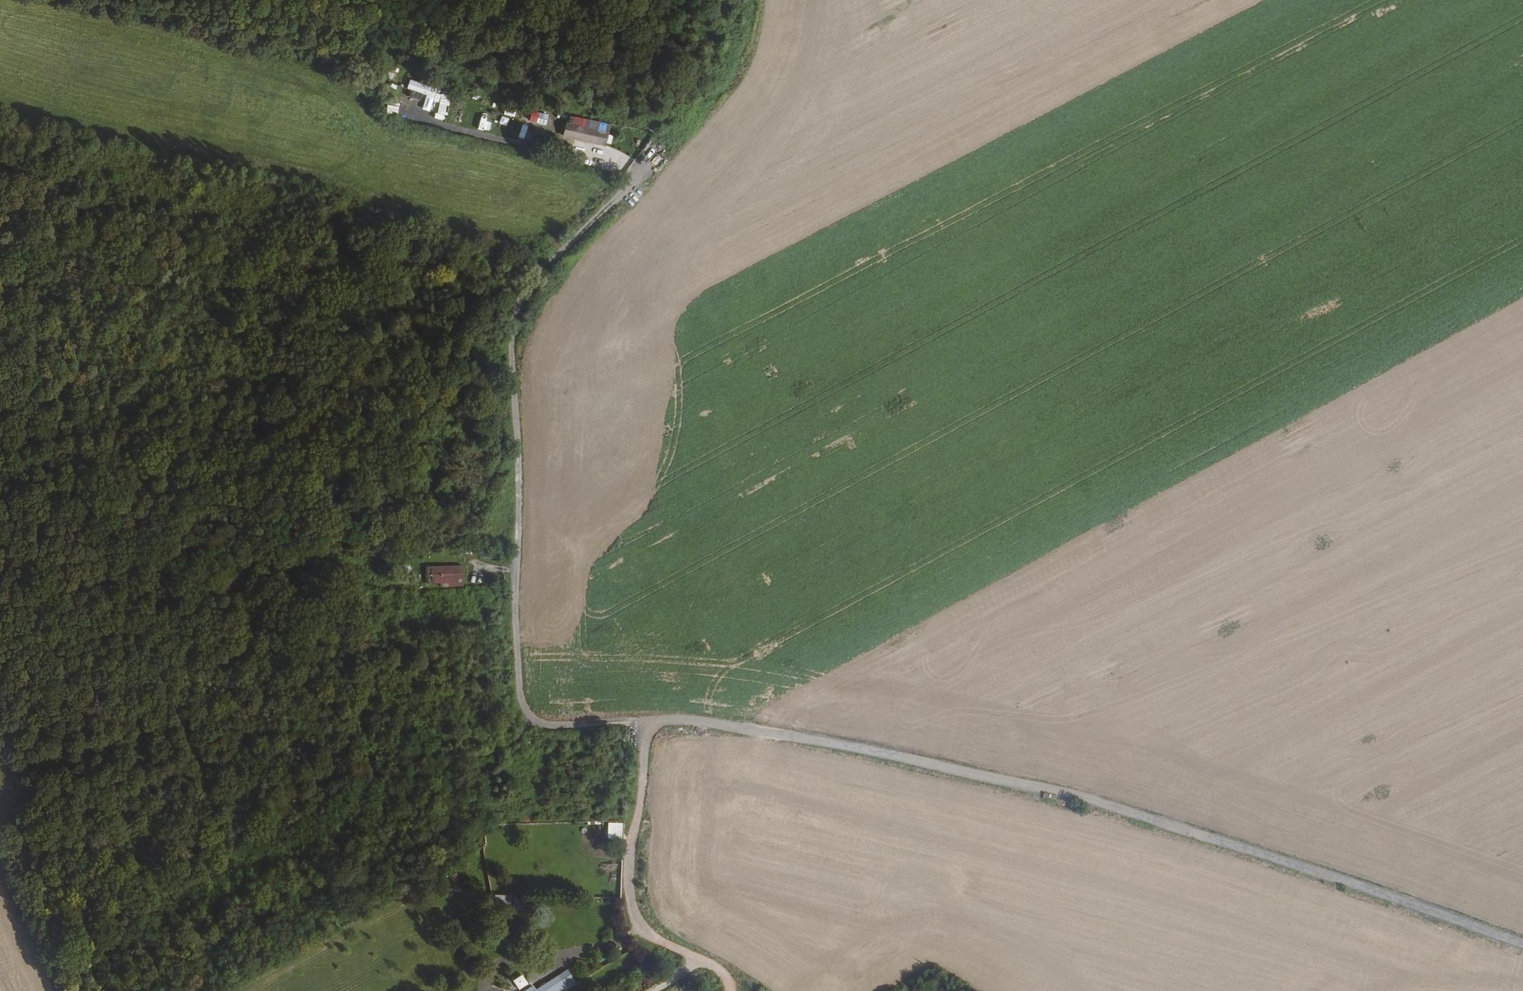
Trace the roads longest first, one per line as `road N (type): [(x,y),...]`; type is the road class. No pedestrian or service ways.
road 1 (track): [(648,726),(673,719),(831,743),(1085,798),(1522,945)]
road 2 (track): [(742,0),(733,39),(639,168),(522,297),(513,358),(515,625),(517,689),(535,722)]
road 3 (track): [(734,990),(718,973),(650,938),(638,916),(628,869),(648,726)]
road 4 (track): [(53,990),(0,877)]

